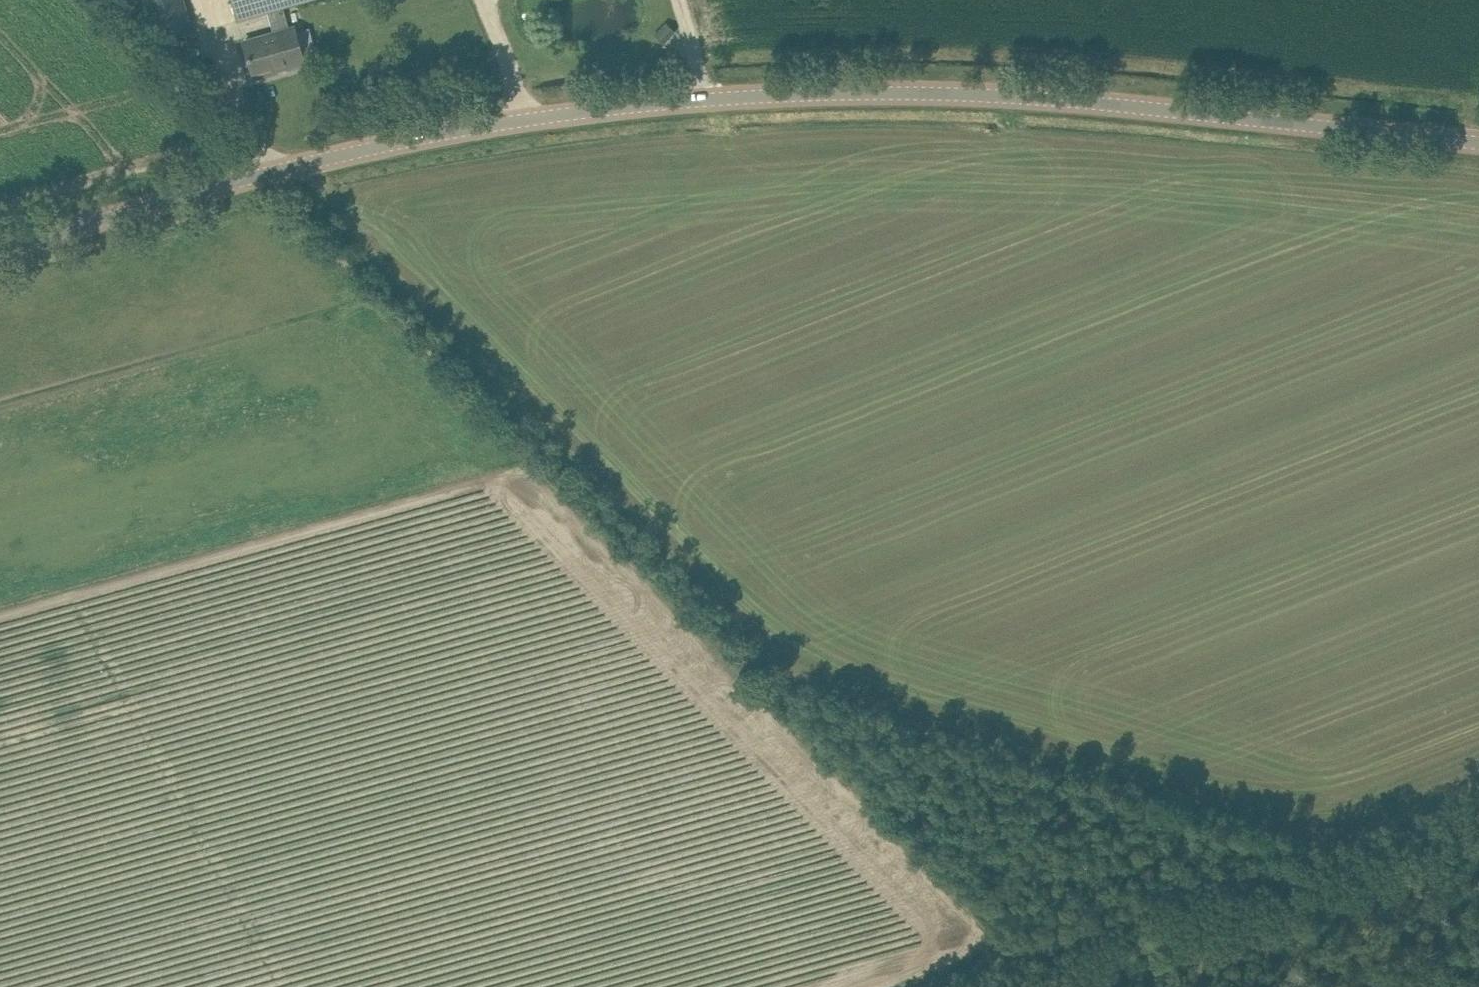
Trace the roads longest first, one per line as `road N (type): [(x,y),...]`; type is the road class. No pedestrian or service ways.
road 1 (tertiary): [(0,250),(363,150),(699,99),(961,94),(1478,142)]

